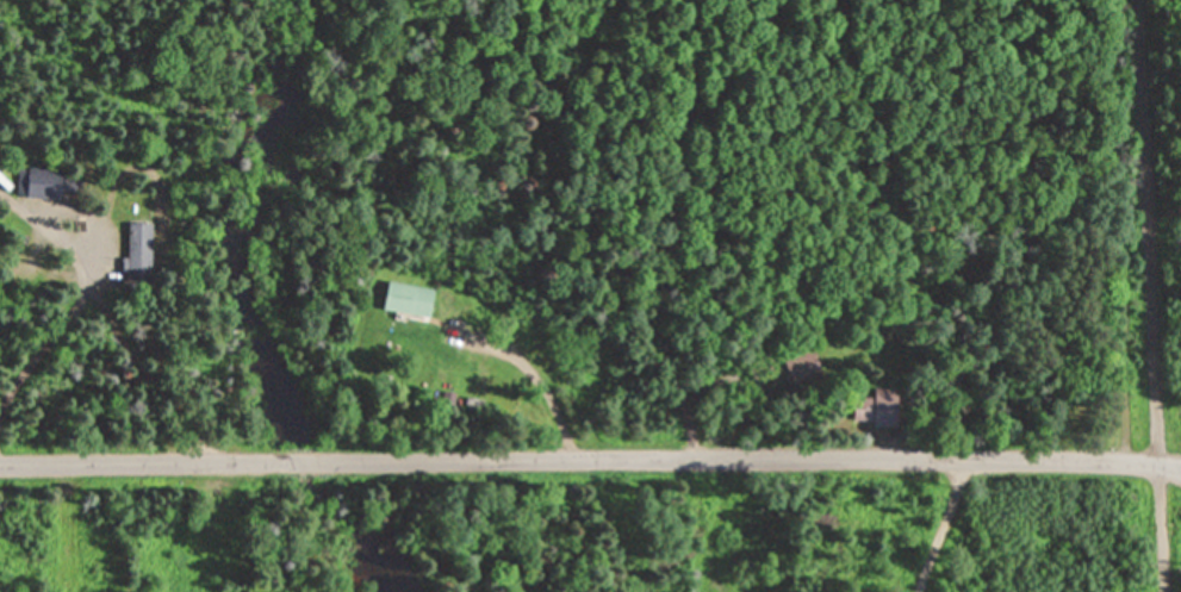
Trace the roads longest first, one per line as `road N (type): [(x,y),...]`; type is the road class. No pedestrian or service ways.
road 1 (tertiary): [(1180,471),(1131,461),(352,462)]
road 2 (track): [(1133,0),(1160,591)]
road 3 (tertiary): [(274,462),(0,466)]

